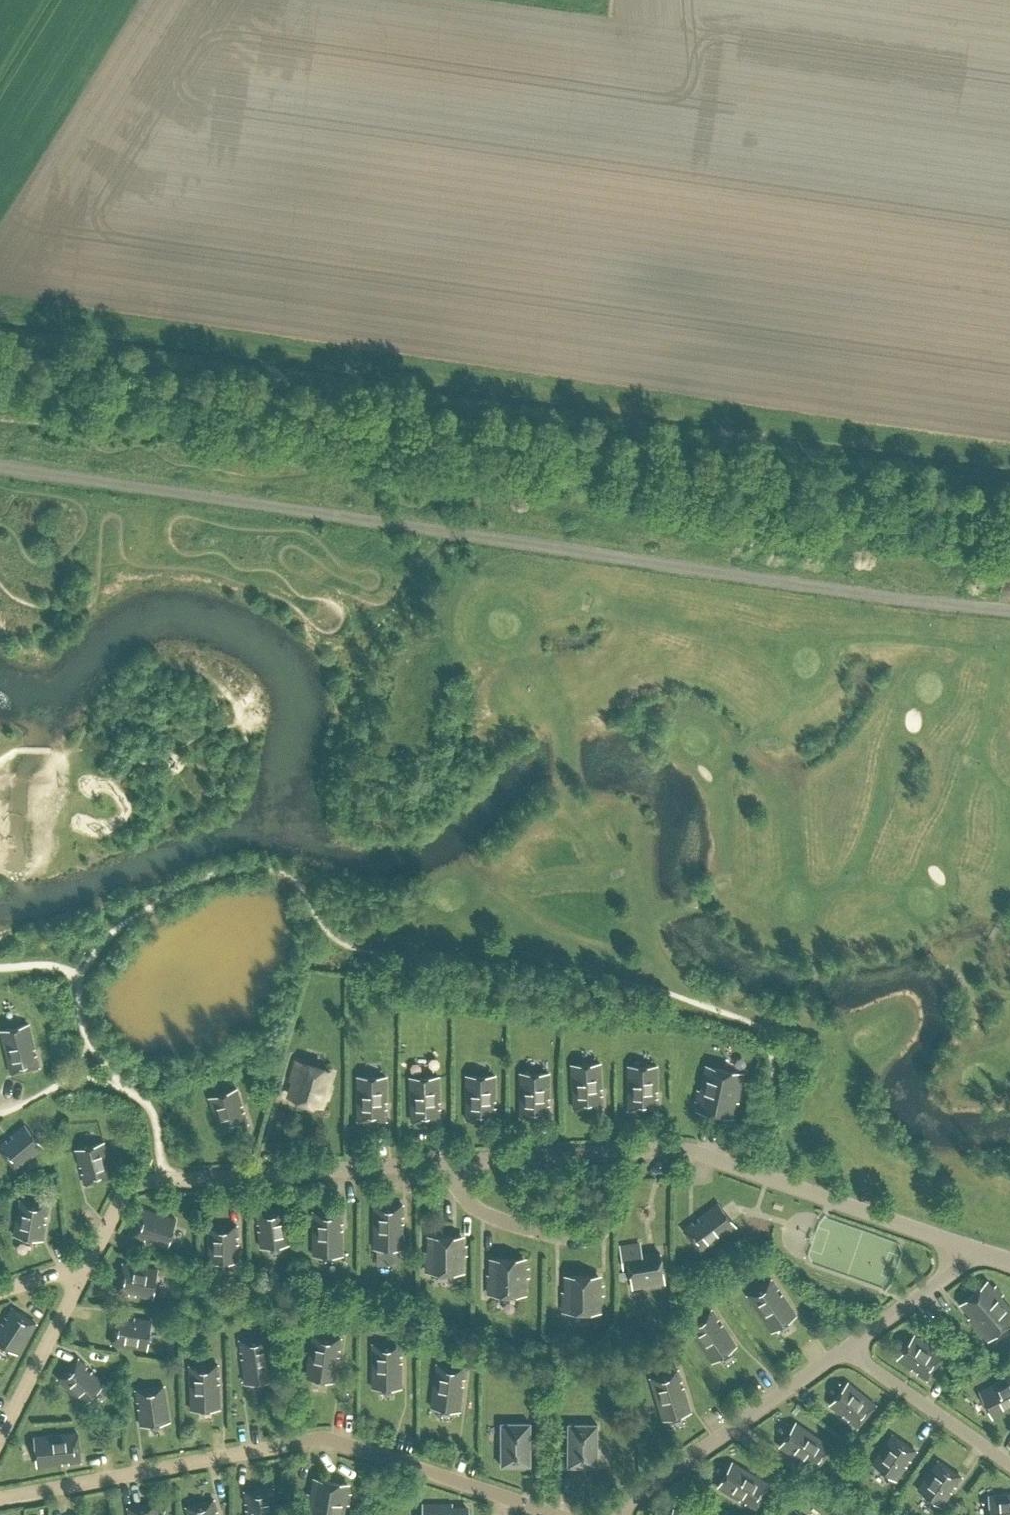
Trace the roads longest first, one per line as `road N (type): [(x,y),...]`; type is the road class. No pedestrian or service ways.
road 1 (track): [(1009,610),(0,464)]

